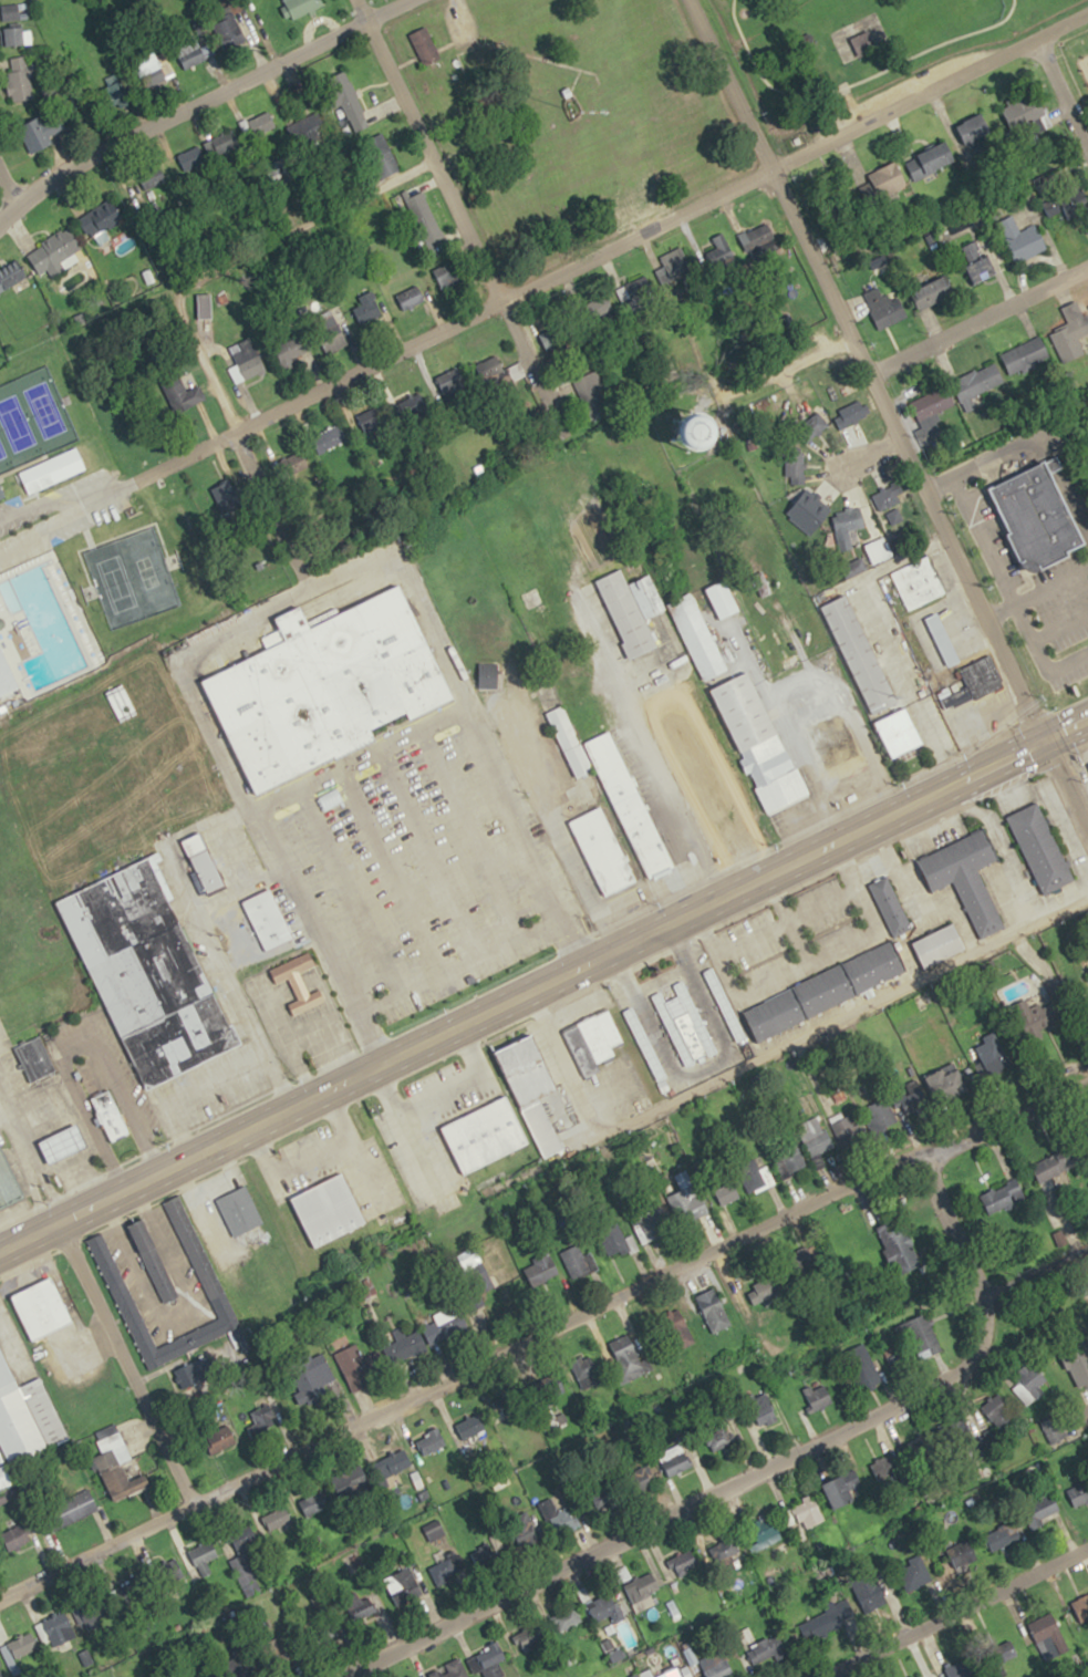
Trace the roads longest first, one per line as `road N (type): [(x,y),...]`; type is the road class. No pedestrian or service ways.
road 1 (secondary): [(1087,716),(0,1245)]
road 2 (residential): [(0,1597),(628,1283),(1087,1077)]
road 3 (residential): [(127,486),(1087,7)]
road 4 (residential): [(327,1676),(960,1367),(981,1347),(984,1325),(954,1242)]
road 5 (residential): [(1048,734),(690,0)]
road 6 (residential): [(310,584),(170,287),(434,158)]
road 7 (residential): [(556,424),(354,0)]
road 8 (residential): [(0,218),(110,148),(407,0)]
road 9 (residential): [(953,783),(854,582),(951,535)]
road 10 (residential): [(190,1507),(54,1219)]
road 11 (residential): [(803,1676),(1087,1539)]
road 12 (residential): [(1087,265),(872,374)]
road 13 (residential): [(954,1242),(1087,1181)]
road 14 (residential): [(1087,145),(1038,33)]

